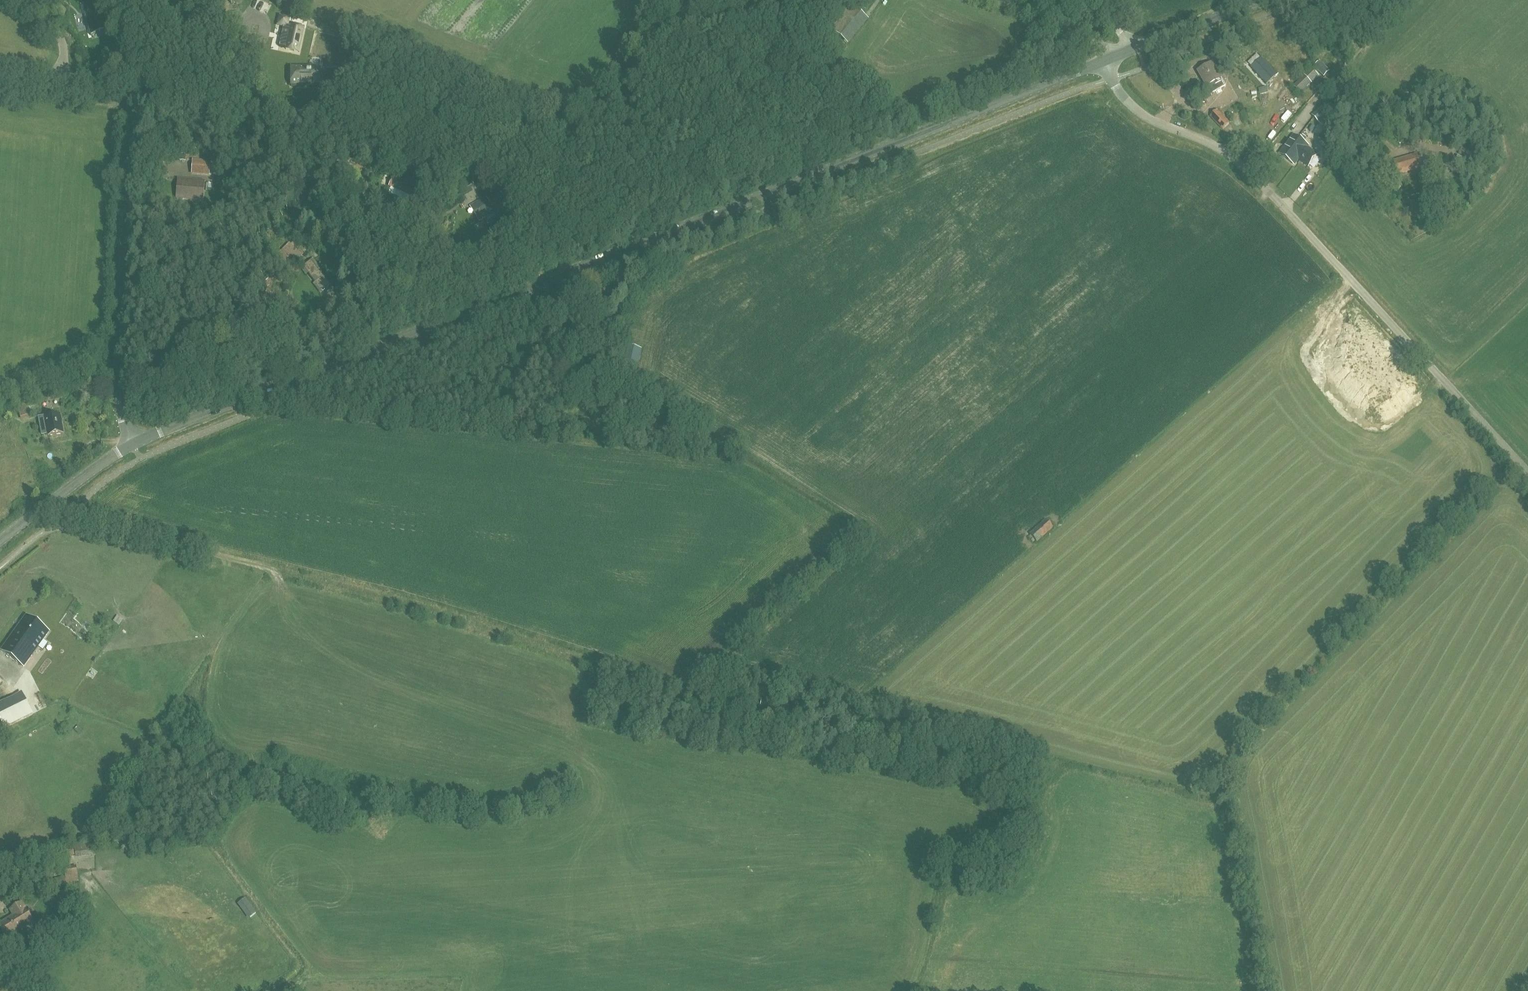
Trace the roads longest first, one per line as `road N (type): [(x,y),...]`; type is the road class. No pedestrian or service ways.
road 1 (tertiary): [(133,444),(1104,61)]
road 2 (unclassified): [(1527,471),(1245,168),(1136,110),(1104,61)]
road 3 (track): [(548,297),(537,269),(563,159),(131,91)]
road 4 (unclassified): [(133,444),(116,362),(131,91)]
road 5 (tertiary): [(1104,61),(1258,0)]
road 6 (tertiary): [(0,540),(133,444)]
road 7 (track): [(615,99),(693,0)]

